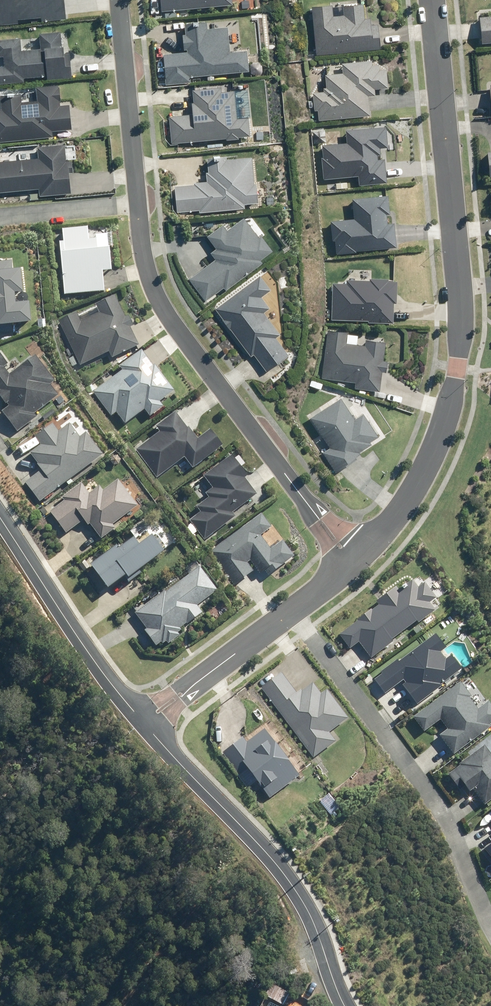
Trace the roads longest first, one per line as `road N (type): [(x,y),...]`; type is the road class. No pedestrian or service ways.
road 1 (residential): [(350,558),(150,277),(119,0)]
road 2 (residential): [(350,558),(415,488),(457,368),(459,282),(432,0)]
road 3 (residential): [(142,721),(282,869),(313,919),(346,1005)]
road 4 (residential): [(142,721),(350,558)]
road 5 (residential): [(0,518),(142,721)]

